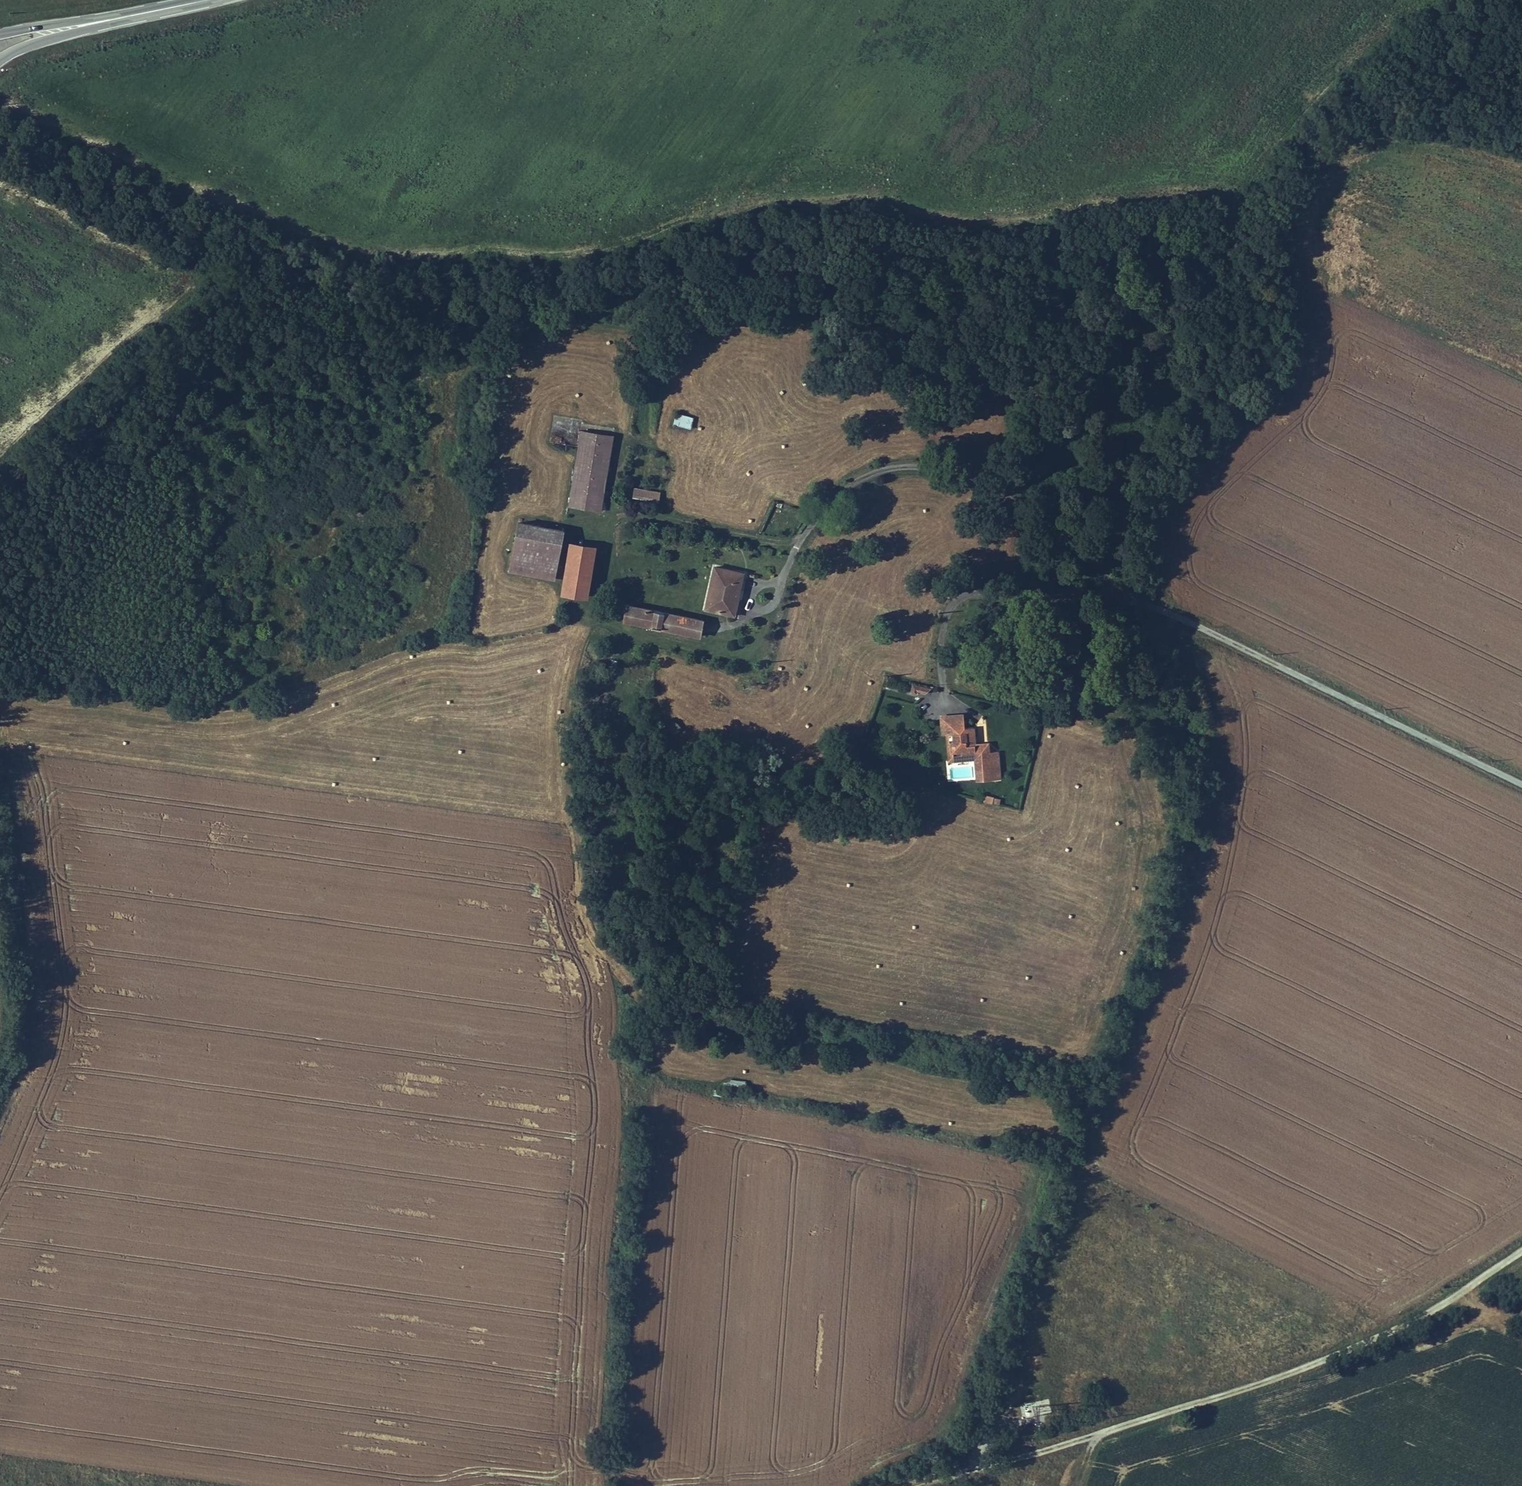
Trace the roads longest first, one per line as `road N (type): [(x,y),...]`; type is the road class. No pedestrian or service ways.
road 1 (unclassified): [(1097,1435),(1316,1363),(1434,1309),(1521,1250)]
road 2 (track): [(900,1485),(1097,1435)]

